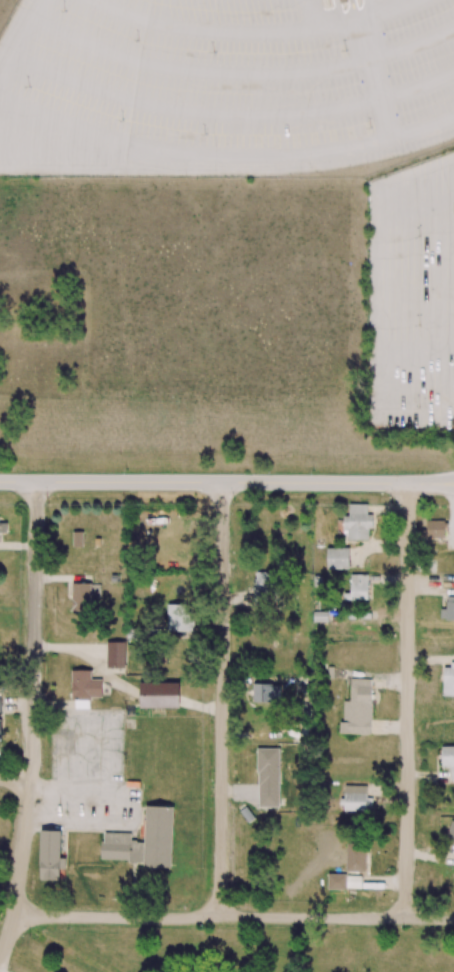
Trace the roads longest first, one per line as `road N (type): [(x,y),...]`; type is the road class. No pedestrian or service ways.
road 1 (residential): [(0,965),(16,916),(31,744),(36,482)]
road 2 (tertiary): [(0,482),(453,483)]
road 3 (residential): [(224,921),(221,482)]
road 4 (residential): [(16,916),(453,920)]
road 5 (residential): [(404,919),(407,483)]

